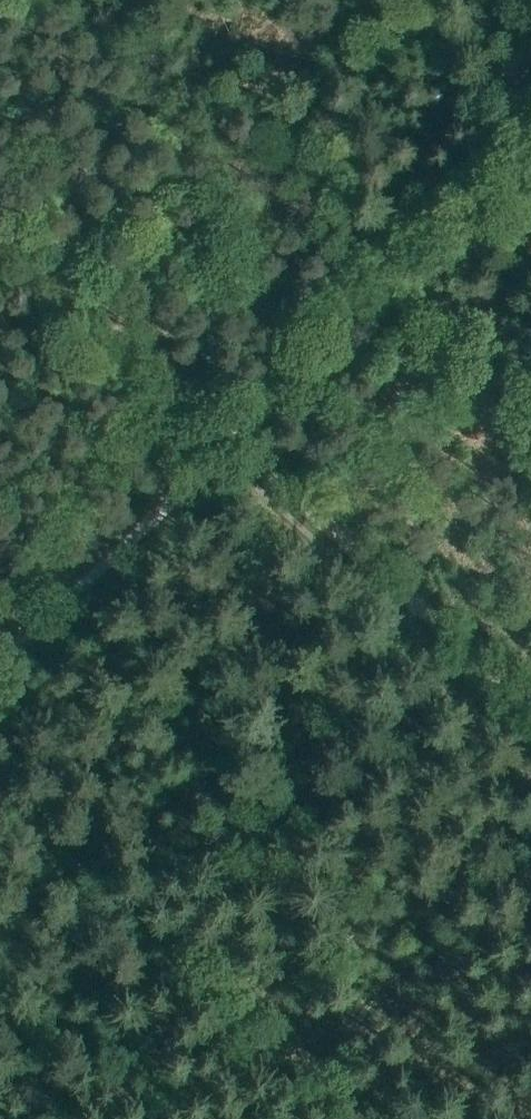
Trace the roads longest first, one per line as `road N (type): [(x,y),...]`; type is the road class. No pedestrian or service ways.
road 1 (track): [(530,147),(234,438),(530,705)]
road 2 (track): [(0,667),(234,438),(0,228)]

